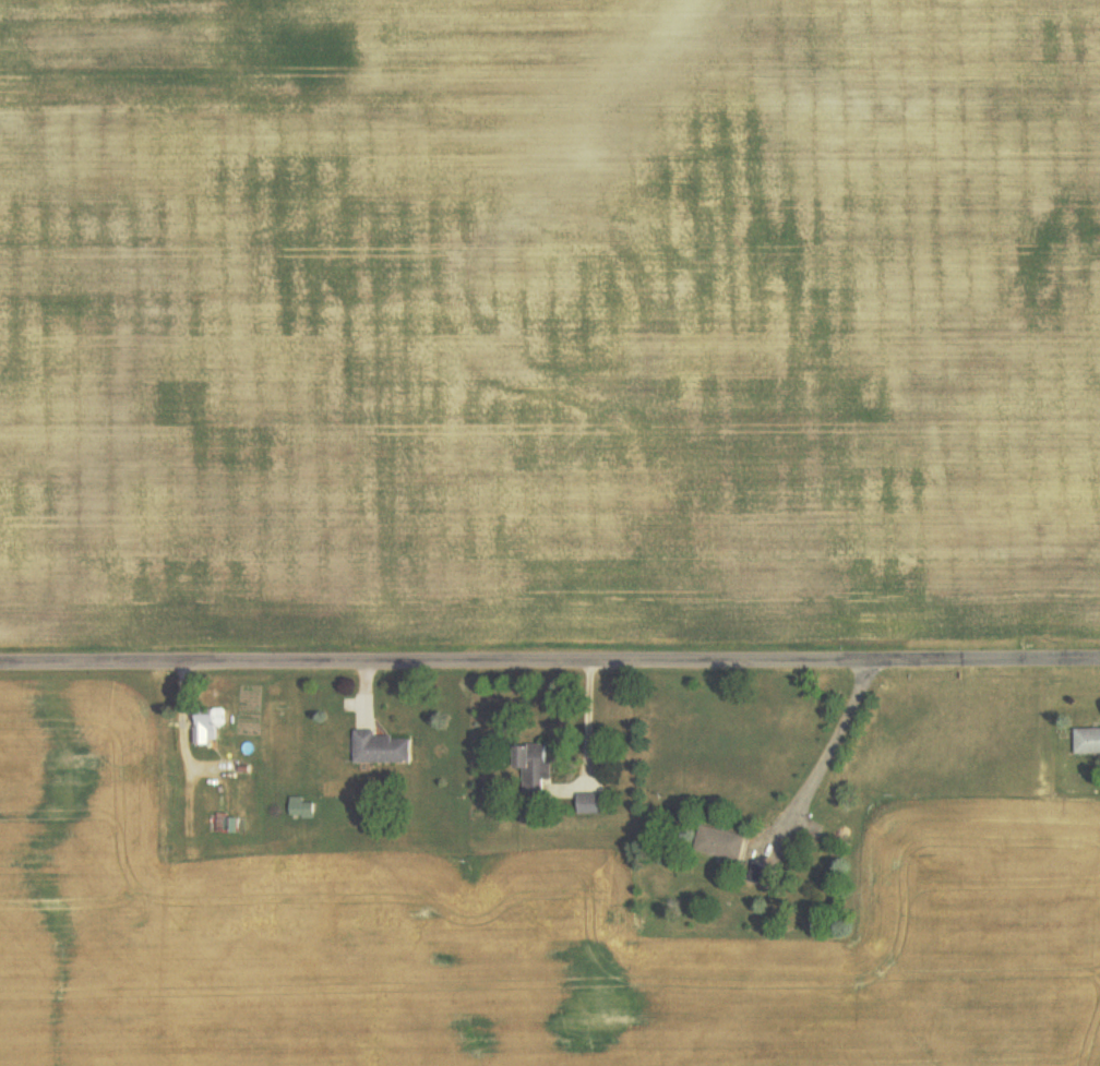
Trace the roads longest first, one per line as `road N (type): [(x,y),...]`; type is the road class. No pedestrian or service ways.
road 1 (tertiary): [(859,661),(0,664)]
road 2 (tertiary): [(1099,662),(859,661)]

